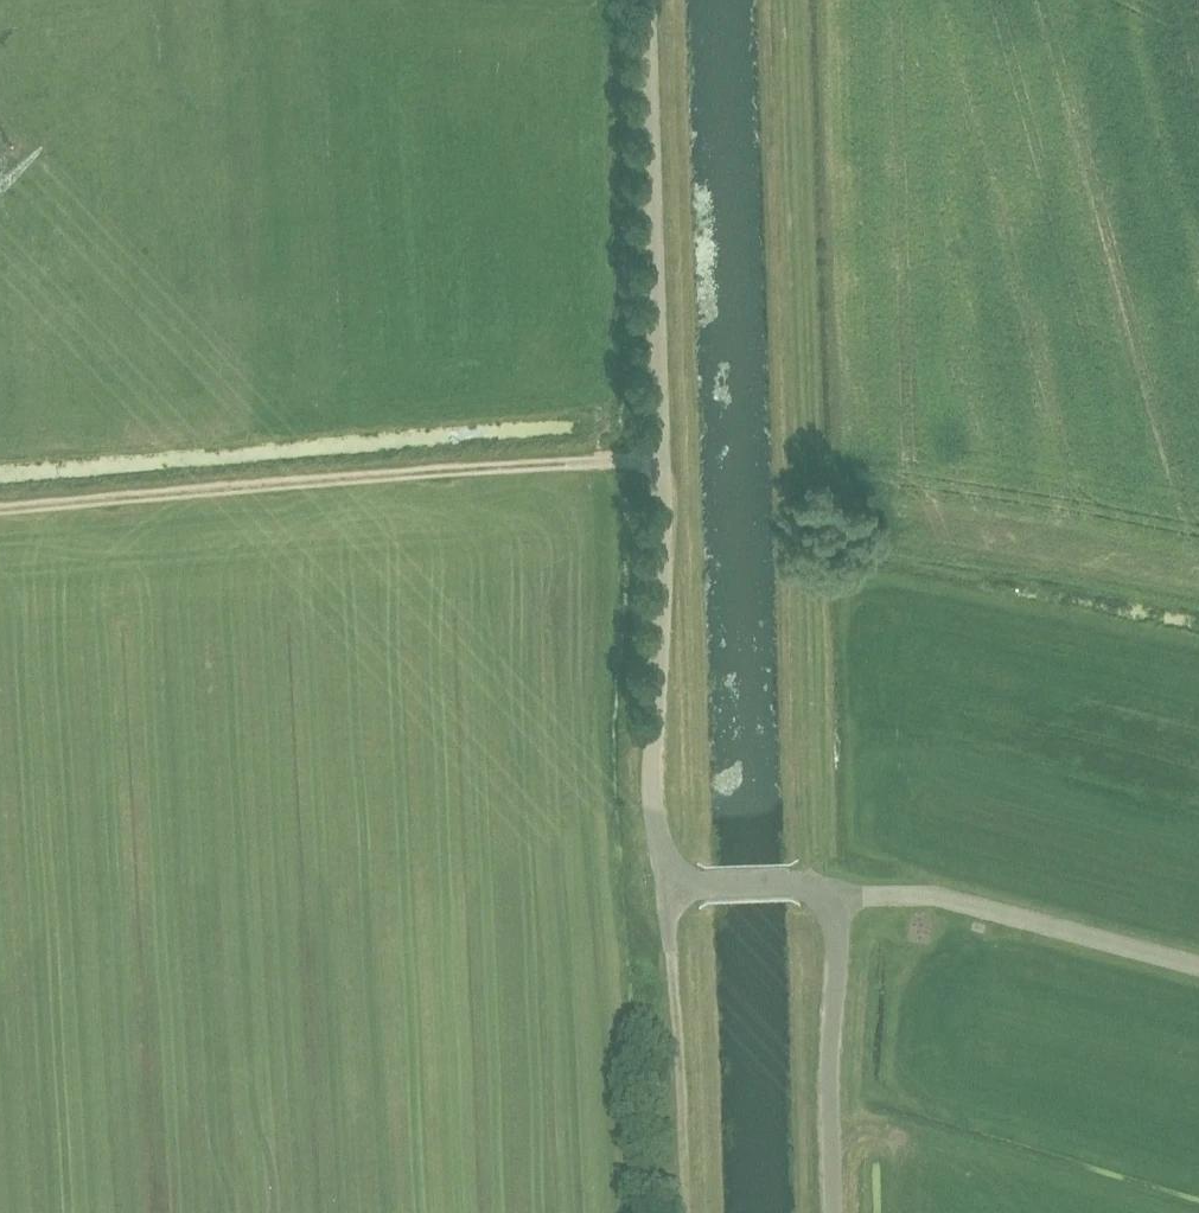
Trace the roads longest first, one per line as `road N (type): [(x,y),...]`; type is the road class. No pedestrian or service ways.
road 1 (tertiary): [(832,1212),(834,915),(819,892),(682,884),(654,834),(660,455),(644,0)]
road 2 (track): [(681,1212),(670,874)]

